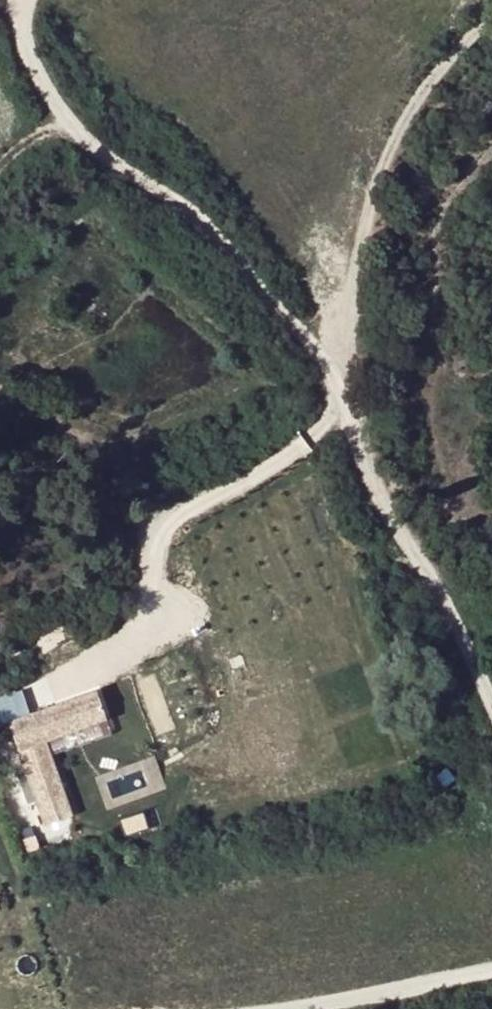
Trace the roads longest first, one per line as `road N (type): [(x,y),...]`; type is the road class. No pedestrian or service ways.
road 1 (residential): [(22,0),(28,60),(72,128),(203,222),(311,352),(491,710)]
road 2 (track): [(341,399),(347,278),(440,67),(491,20)]
road 3 (residential): [(491,972),(297,1008)]

